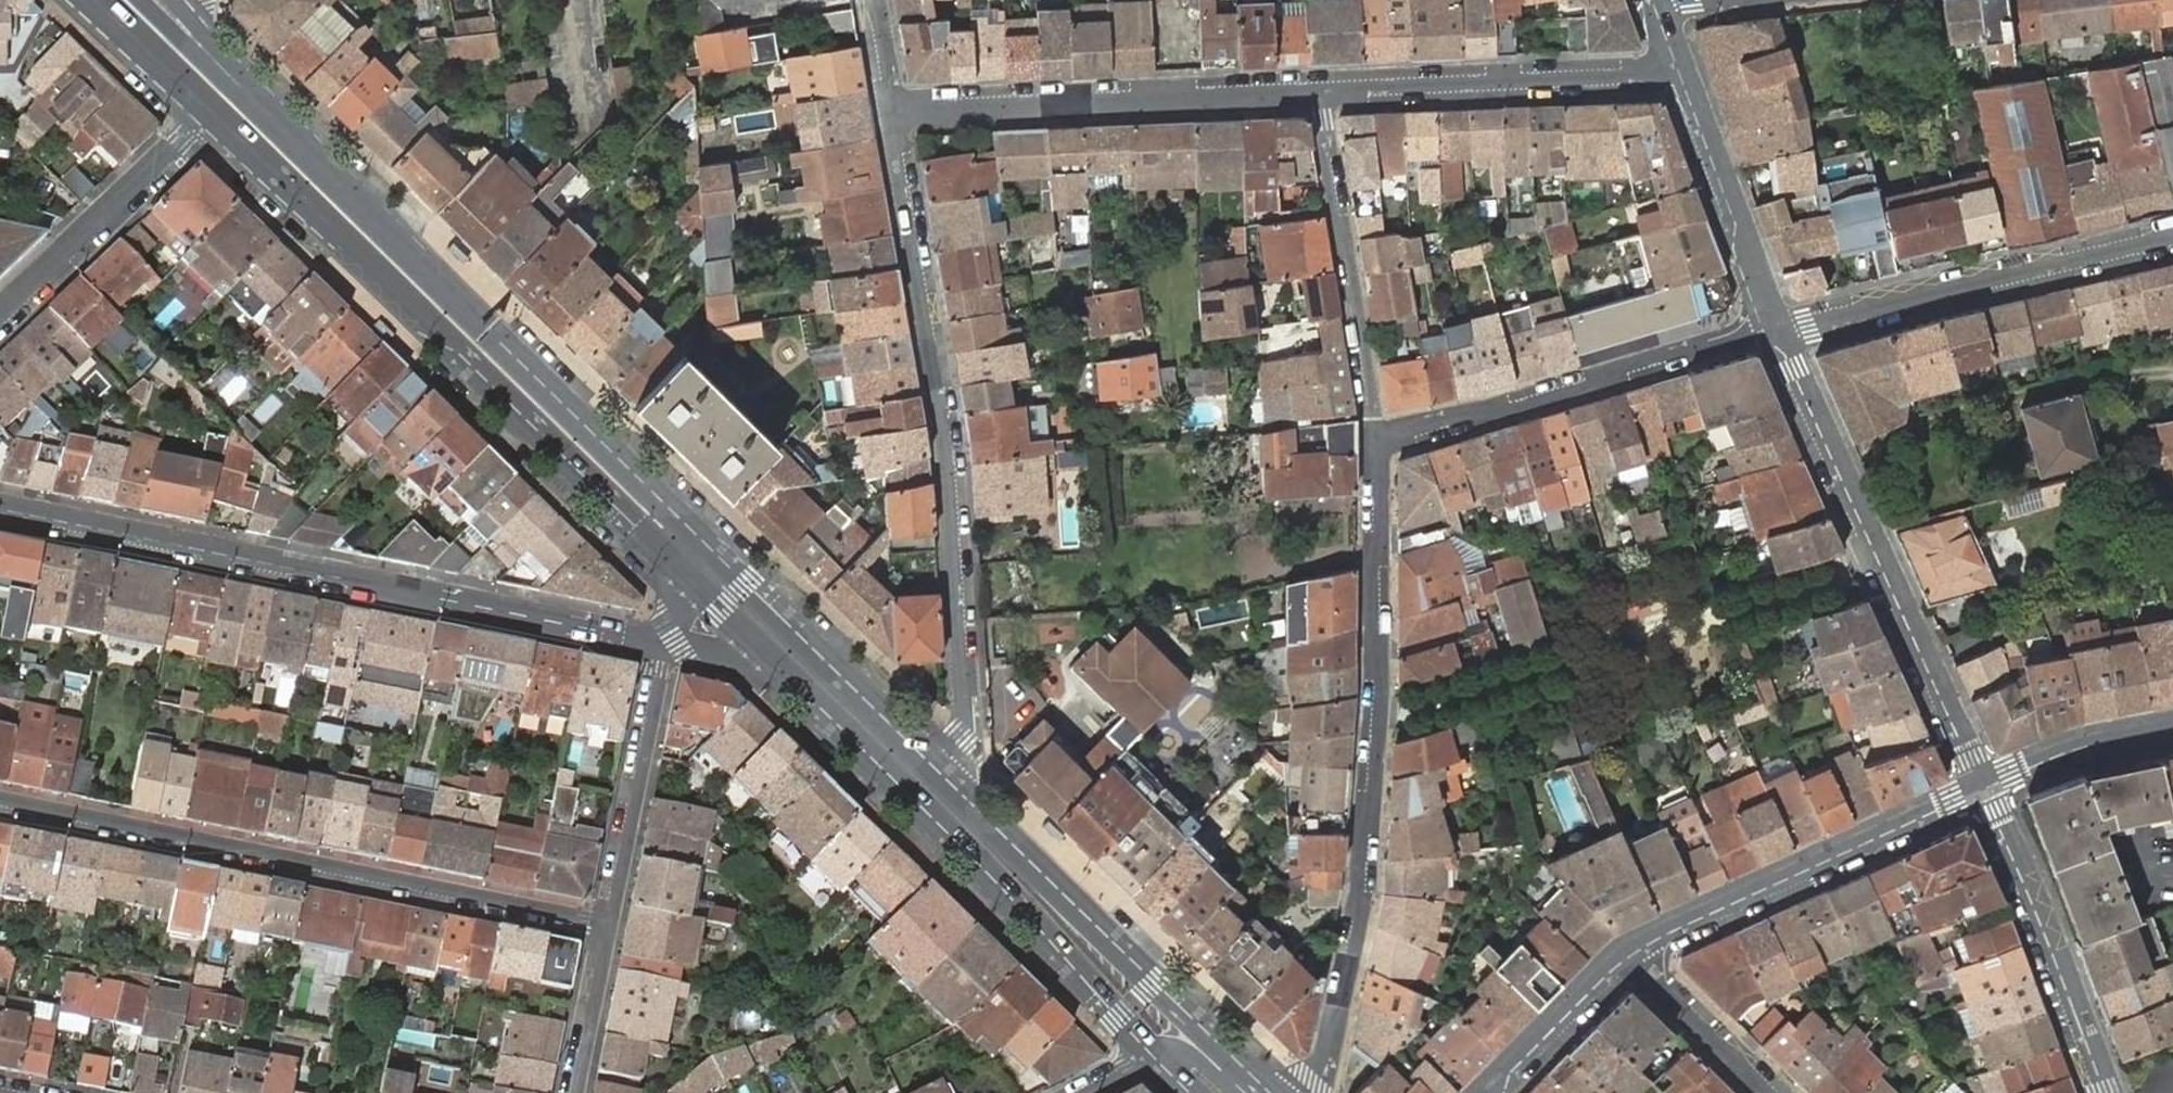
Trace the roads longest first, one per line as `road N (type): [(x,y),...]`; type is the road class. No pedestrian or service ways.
road 1 (secondary): [(0,504),(669,645)]
road 2 (residential): [(891,110),(943,451),(963,722),(935,768)]
road 3 (residential): [(1377,434),(1370,633),(1381,680),(1373,793),(1325,1062),(1305,1092)]
road 4 (residential): [(0,800),(612,923)]
road 5 (primary): [(247,144),(686,574)]
road 6 (primary): [(678,518),(245,89)]
road 7 (primary): [(789,673),(990,875),(1151,1054)]
road 8 (residential): [(1983,785),(1780,329)]
road 9 (primary): [(1270,1092),(935,768)]
road 10 (residential): [(1318,92),(891,110)]
road 11 (residential): [(1377,434),(1512,409),(1589,386),(1625,366),(1780,329)]
road 12 (residential): [(2172,237),(1780,329)]
road 13 (tertiary): [(1983,785),(1631,947)]
road 14 (residential): [(1680,64),(1654,74),(1318,92)]
road 15 (primary): [(935,768),(678,518)]
road 16 (residential): [(1318,92),(1377,434)]
road 17 (residential): [(2106,1092),(1983,785)]
road 18 (residential): [(207,121),(0,316)]
road 19 (residential): [(669,645),(612,923)]
road 20 (residential): [(1780,329),(1680,64)]
road 21 (tertiary): [(1631,947),(1483,1092)]
road 22 (residential): [(1631,947),(1661,992),(1765,1092)]
road 23 (primary): [(112,0),(220,105),(247,144)]
road 24 (tertiary): [(2172,729),(2093,745),(1983,785)]
road 25 (secondary): [(81,0),(207,121)]
road 26 (residential): [(612,923),(578,1092)]
road 27 (primary): [(686,574),(789,673)]
road 28 (primary): [(245,89),(141,0)]
road 29 (secondary): [(669,645),(789,673)]

